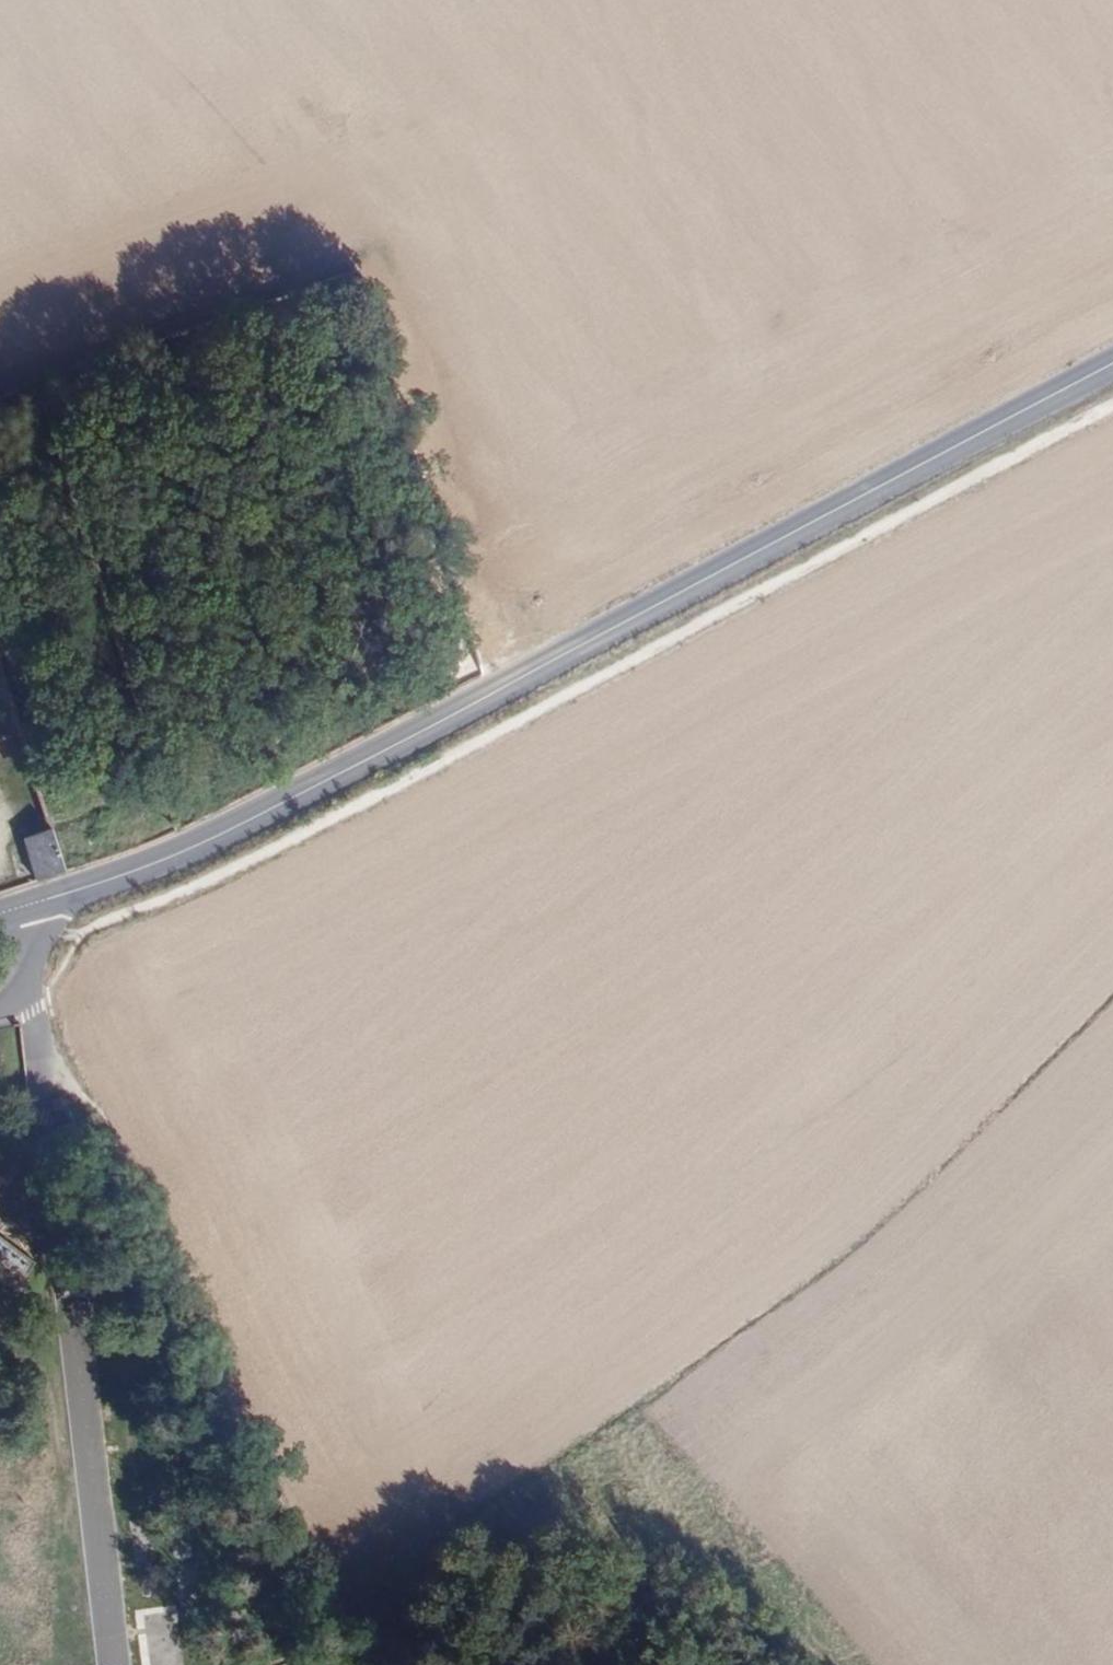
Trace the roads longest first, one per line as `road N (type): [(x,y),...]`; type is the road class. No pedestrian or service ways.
road 1 (tertiary): [(0,915),(131,874),(253,821),(1112,367)]
road 2 (track): [(33,1011),(305,1563),(371,1664)]

